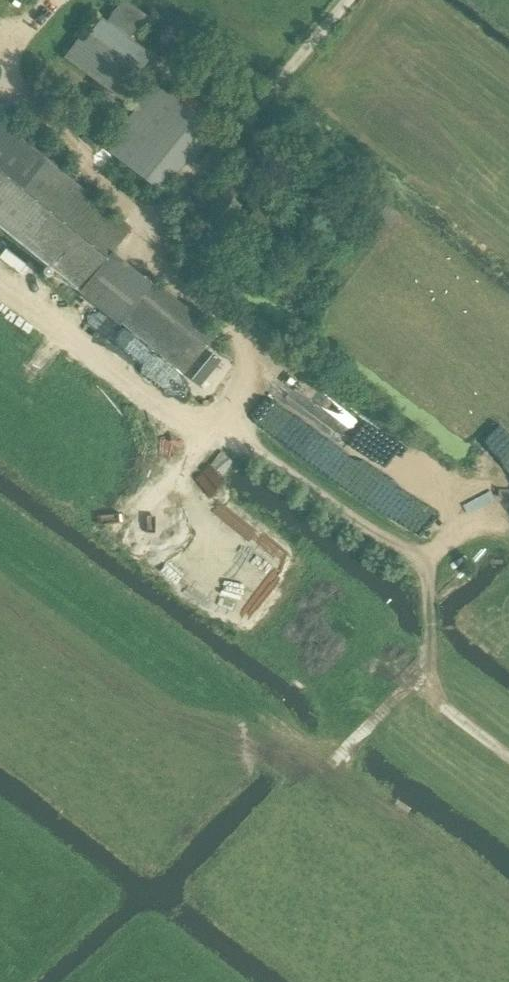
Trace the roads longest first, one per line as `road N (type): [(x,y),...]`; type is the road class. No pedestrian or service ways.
road 1 (track): [(241,428),(334,509),(428,559),(437,701),(508,755)]
road 2 (track): [(430,673),(338,758)]

